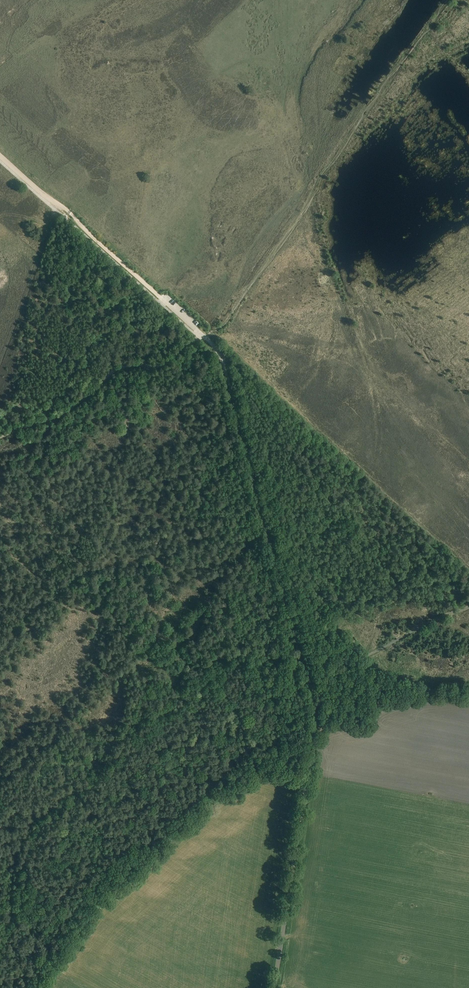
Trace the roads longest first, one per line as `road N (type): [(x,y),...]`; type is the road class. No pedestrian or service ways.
road 1 (unclassified): [(274,987),(314,708),(225,369),(196,329)]
road 2 (track): [(218,352),(468,579)]
road 3 (track): [(0,437),(66,413),(119,369),(162,363),(202,334)]
road 4 (track): [(160,297),(0,154)]

